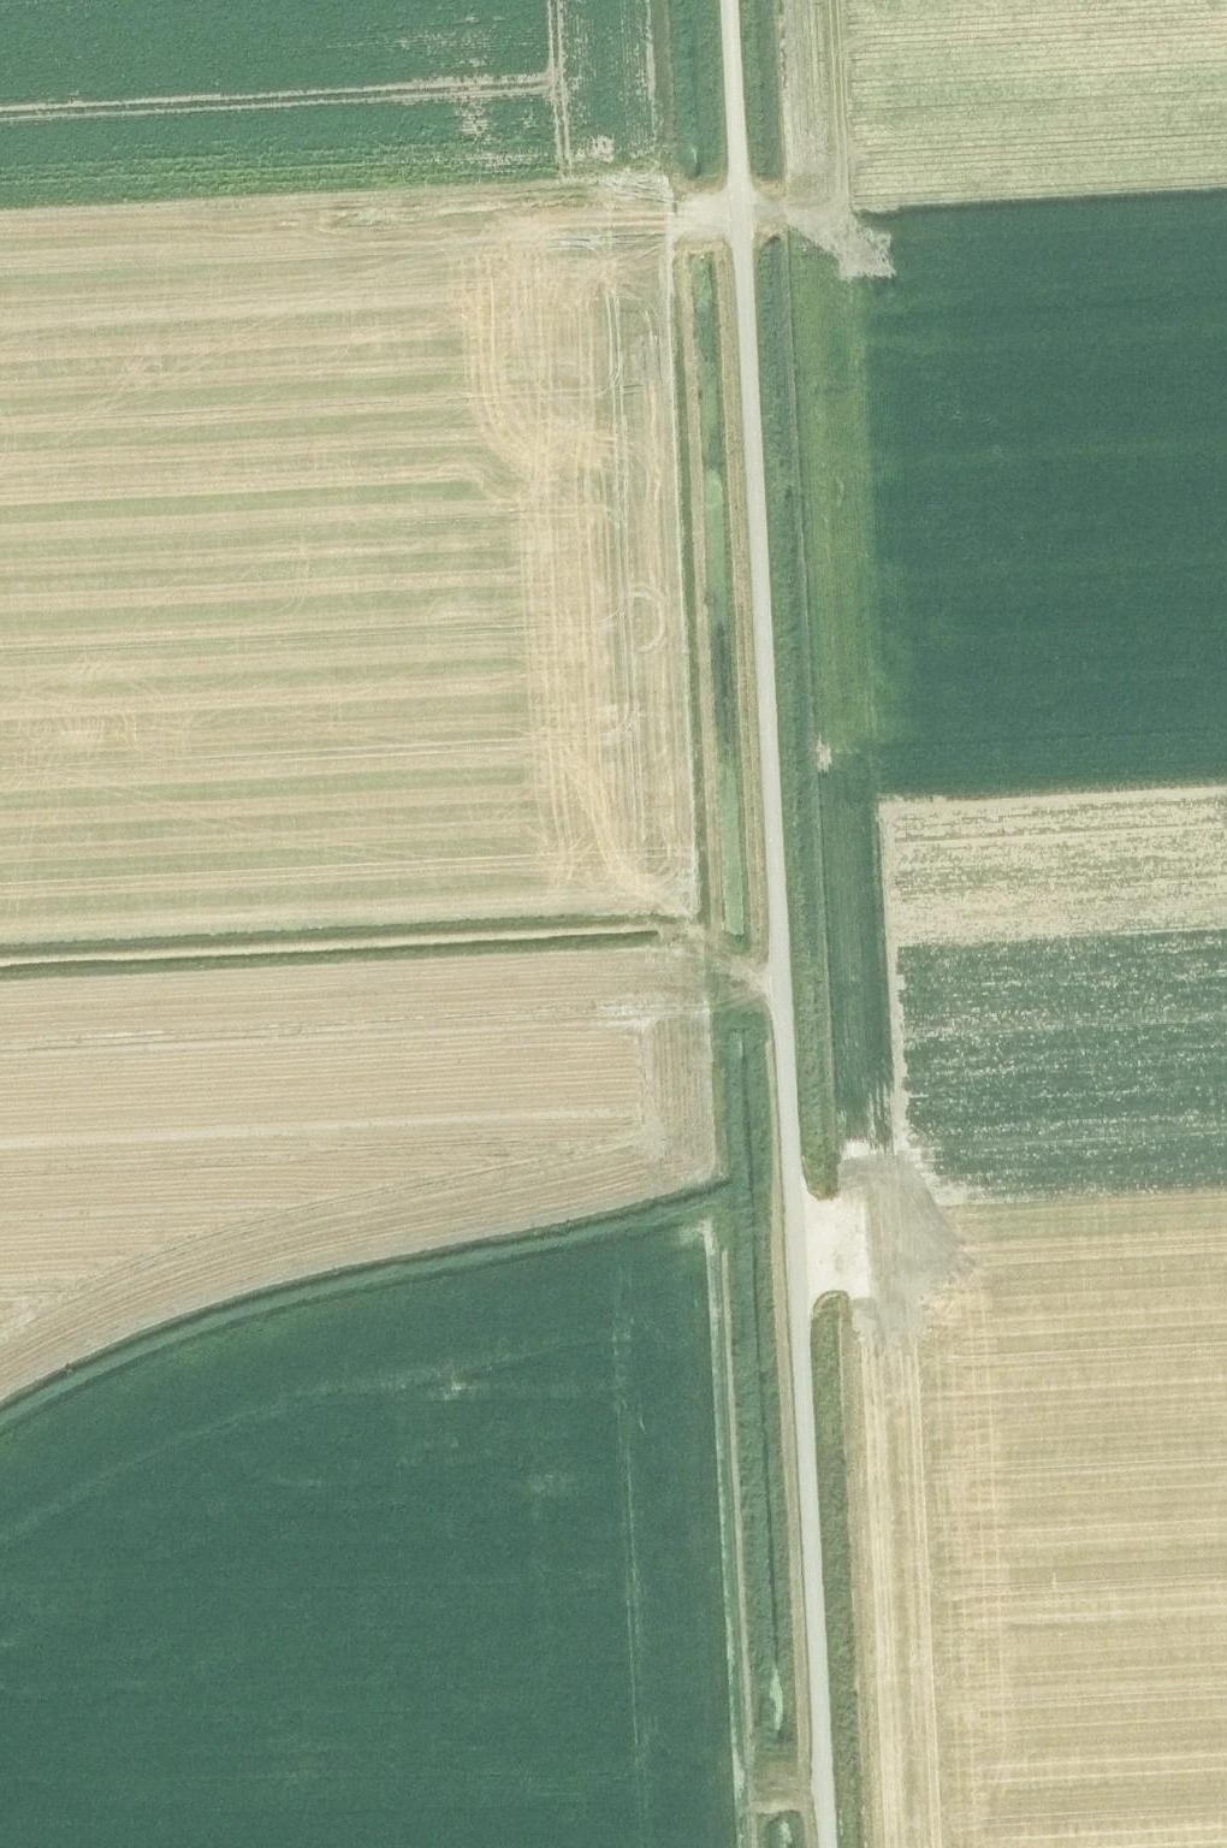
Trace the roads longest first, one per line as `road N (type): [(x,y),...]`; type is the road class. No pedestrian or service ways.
road 1 (unclassified): [(829,1847),(730,0)]

